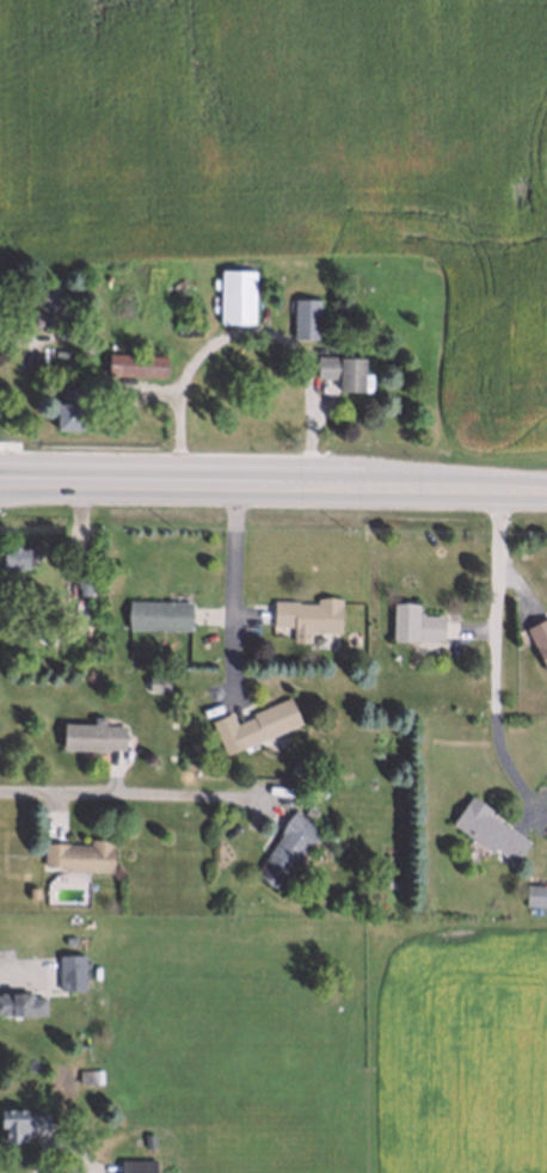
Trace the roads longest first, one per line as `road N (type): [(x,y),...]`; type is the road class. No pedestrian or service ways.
road 1 (tertiary): [(0,482),(497,490)]

